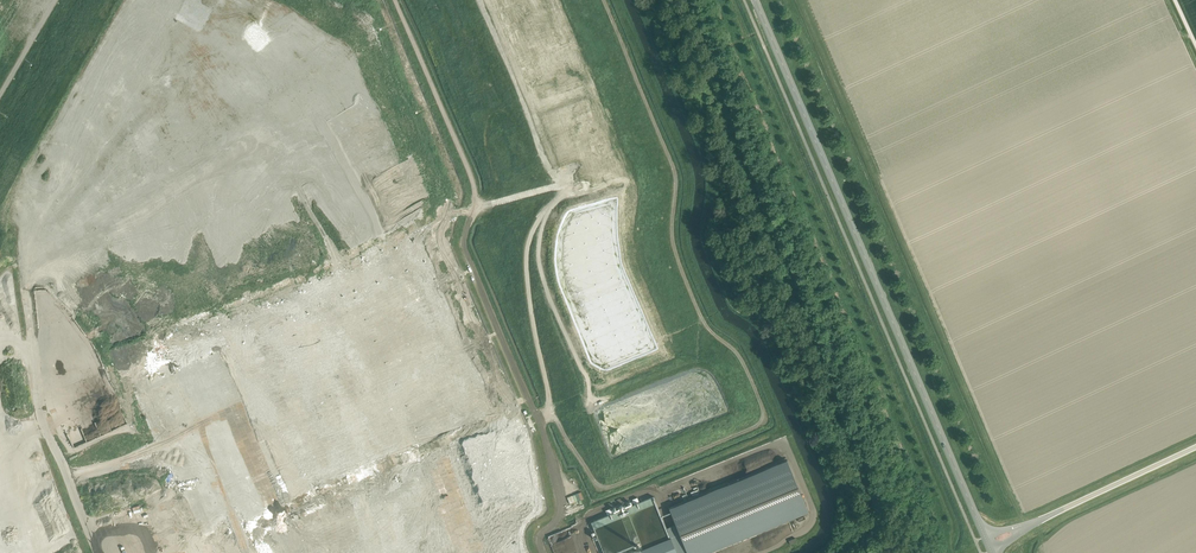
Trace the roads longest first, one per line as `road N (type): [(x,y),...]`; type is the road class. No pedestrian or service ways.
road 1 (tertiary): [(984,537),(755,0)]
road 2 (track): [(385,8),(362,80),(228,219),(227,240),(248,246),(350,204),(405,165),(457,143)]
road 3 (track): [(0,372),(13,456),(25,471),(89,457),(208,449)]
road 4 (unclassified): [(1022,528),(1195,448)]

